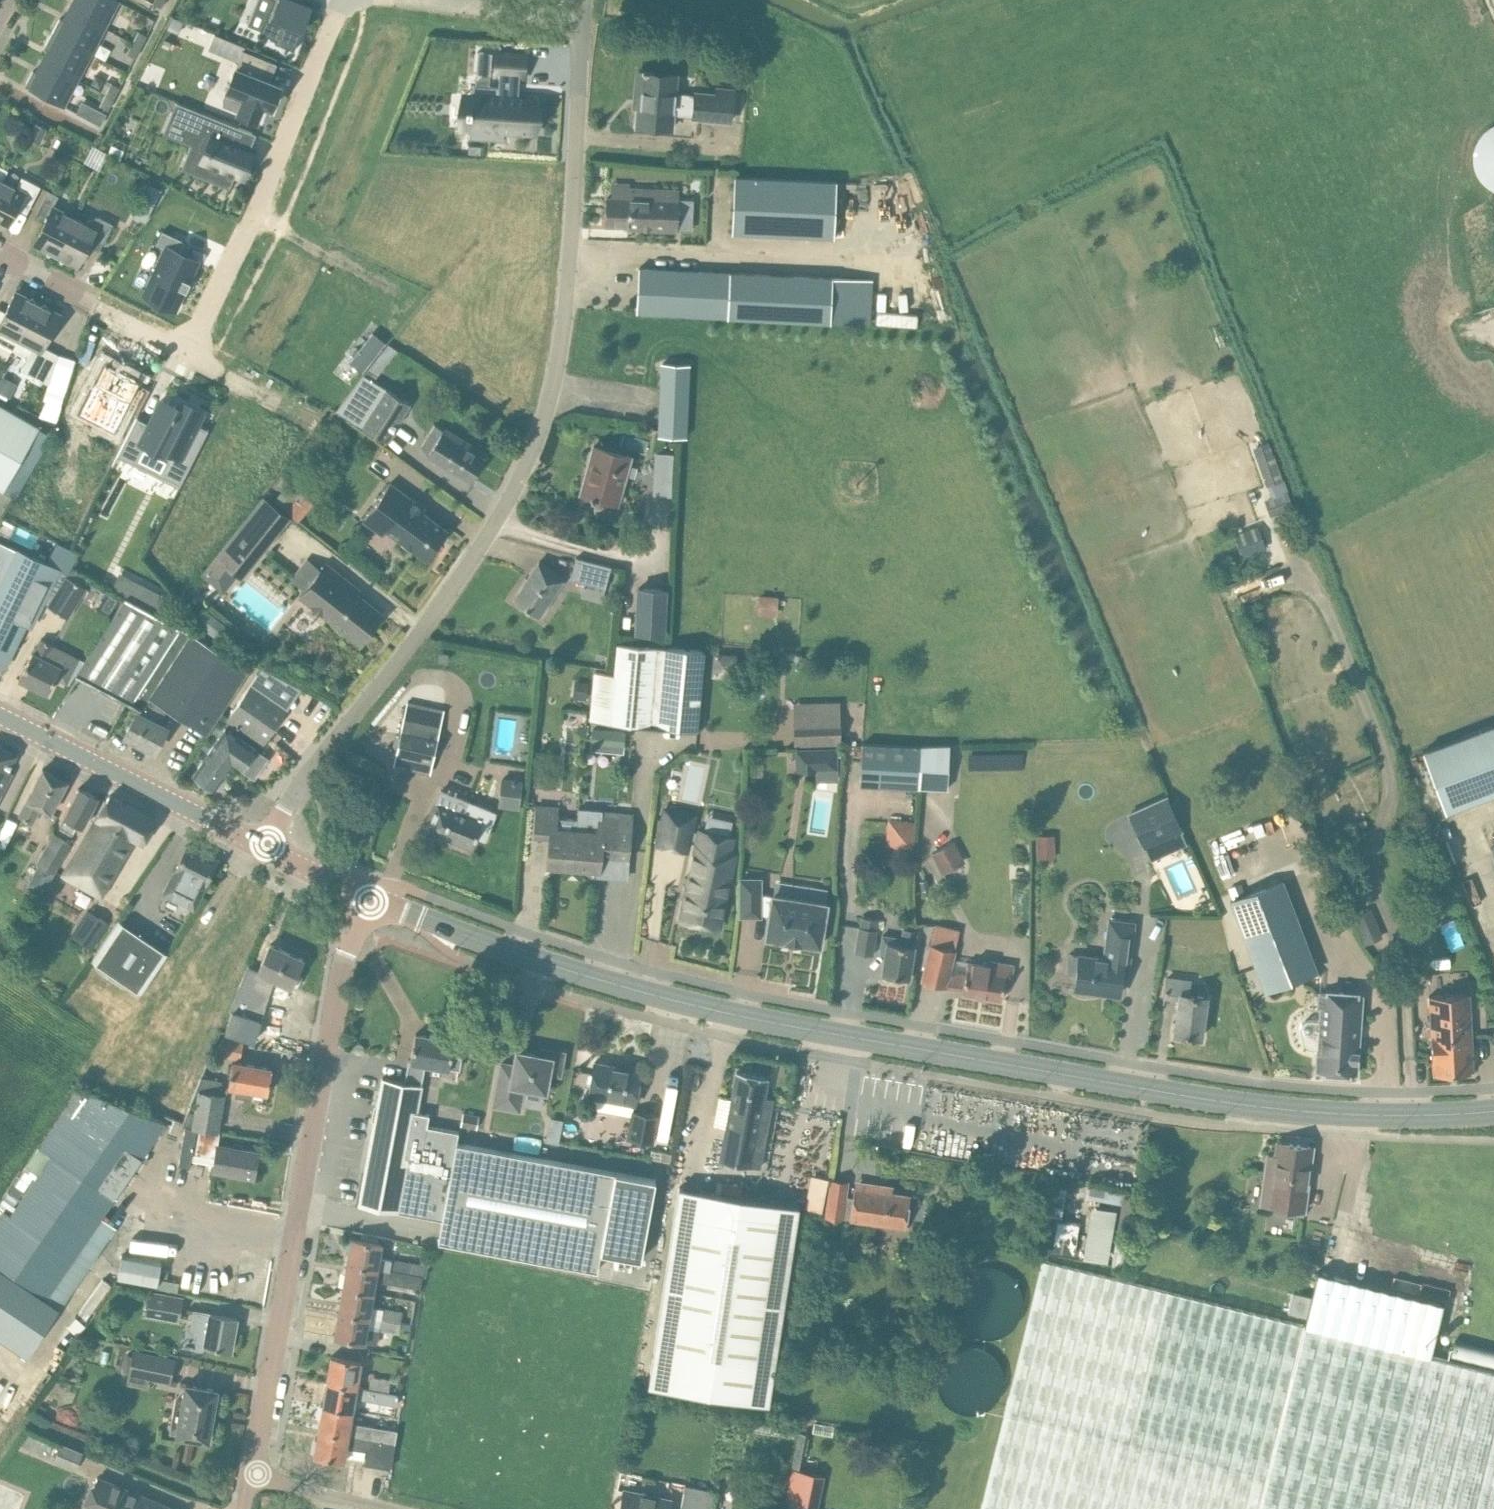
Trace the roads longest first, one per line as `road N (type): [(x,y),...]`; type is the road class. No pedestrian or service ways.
road 1 (secondary): [(372,895),(580,975),(742,1015),(1276,1107),(1493,1110)]
road 2 (unclassified): [(268,848),(302,781),(440,608),(499,518),(535,441),(567,295),(582,21)]
road 3 (unclassified): [(250,1473),(344,953),(372,895)]
road 4 (residential): [(340,0),(190,351)]
road 5 (secondary): [(268,848),(0,715)]
road 6 (residential): [(190,351),(0,254)]
road 7 (residential): [(582,21),(408,0)]
road 8 (residential): [(250,1473),(405,1508)]

